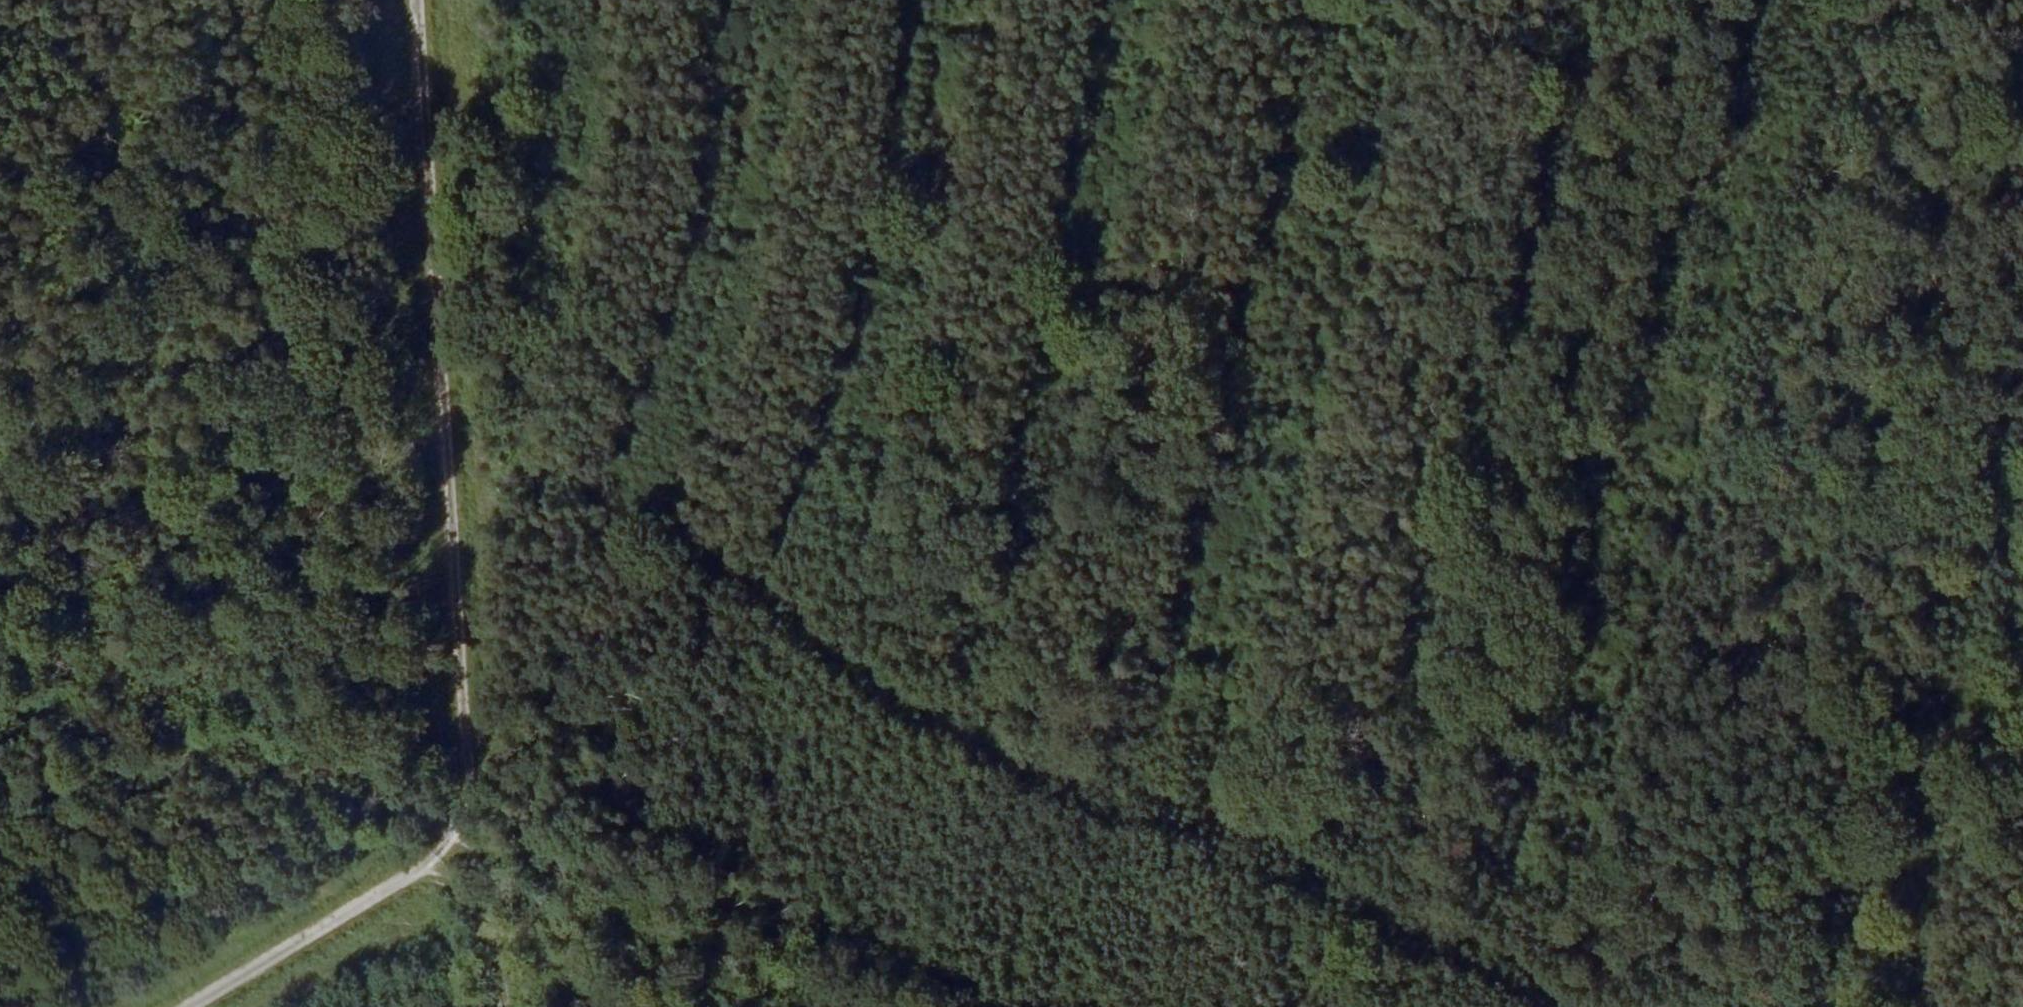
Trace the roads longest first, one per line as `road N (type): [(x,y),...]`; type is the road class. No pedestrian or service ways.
road 1 (unclassified): [(186,1006),(424,863),(453,817),(454,715),(407,0)]

